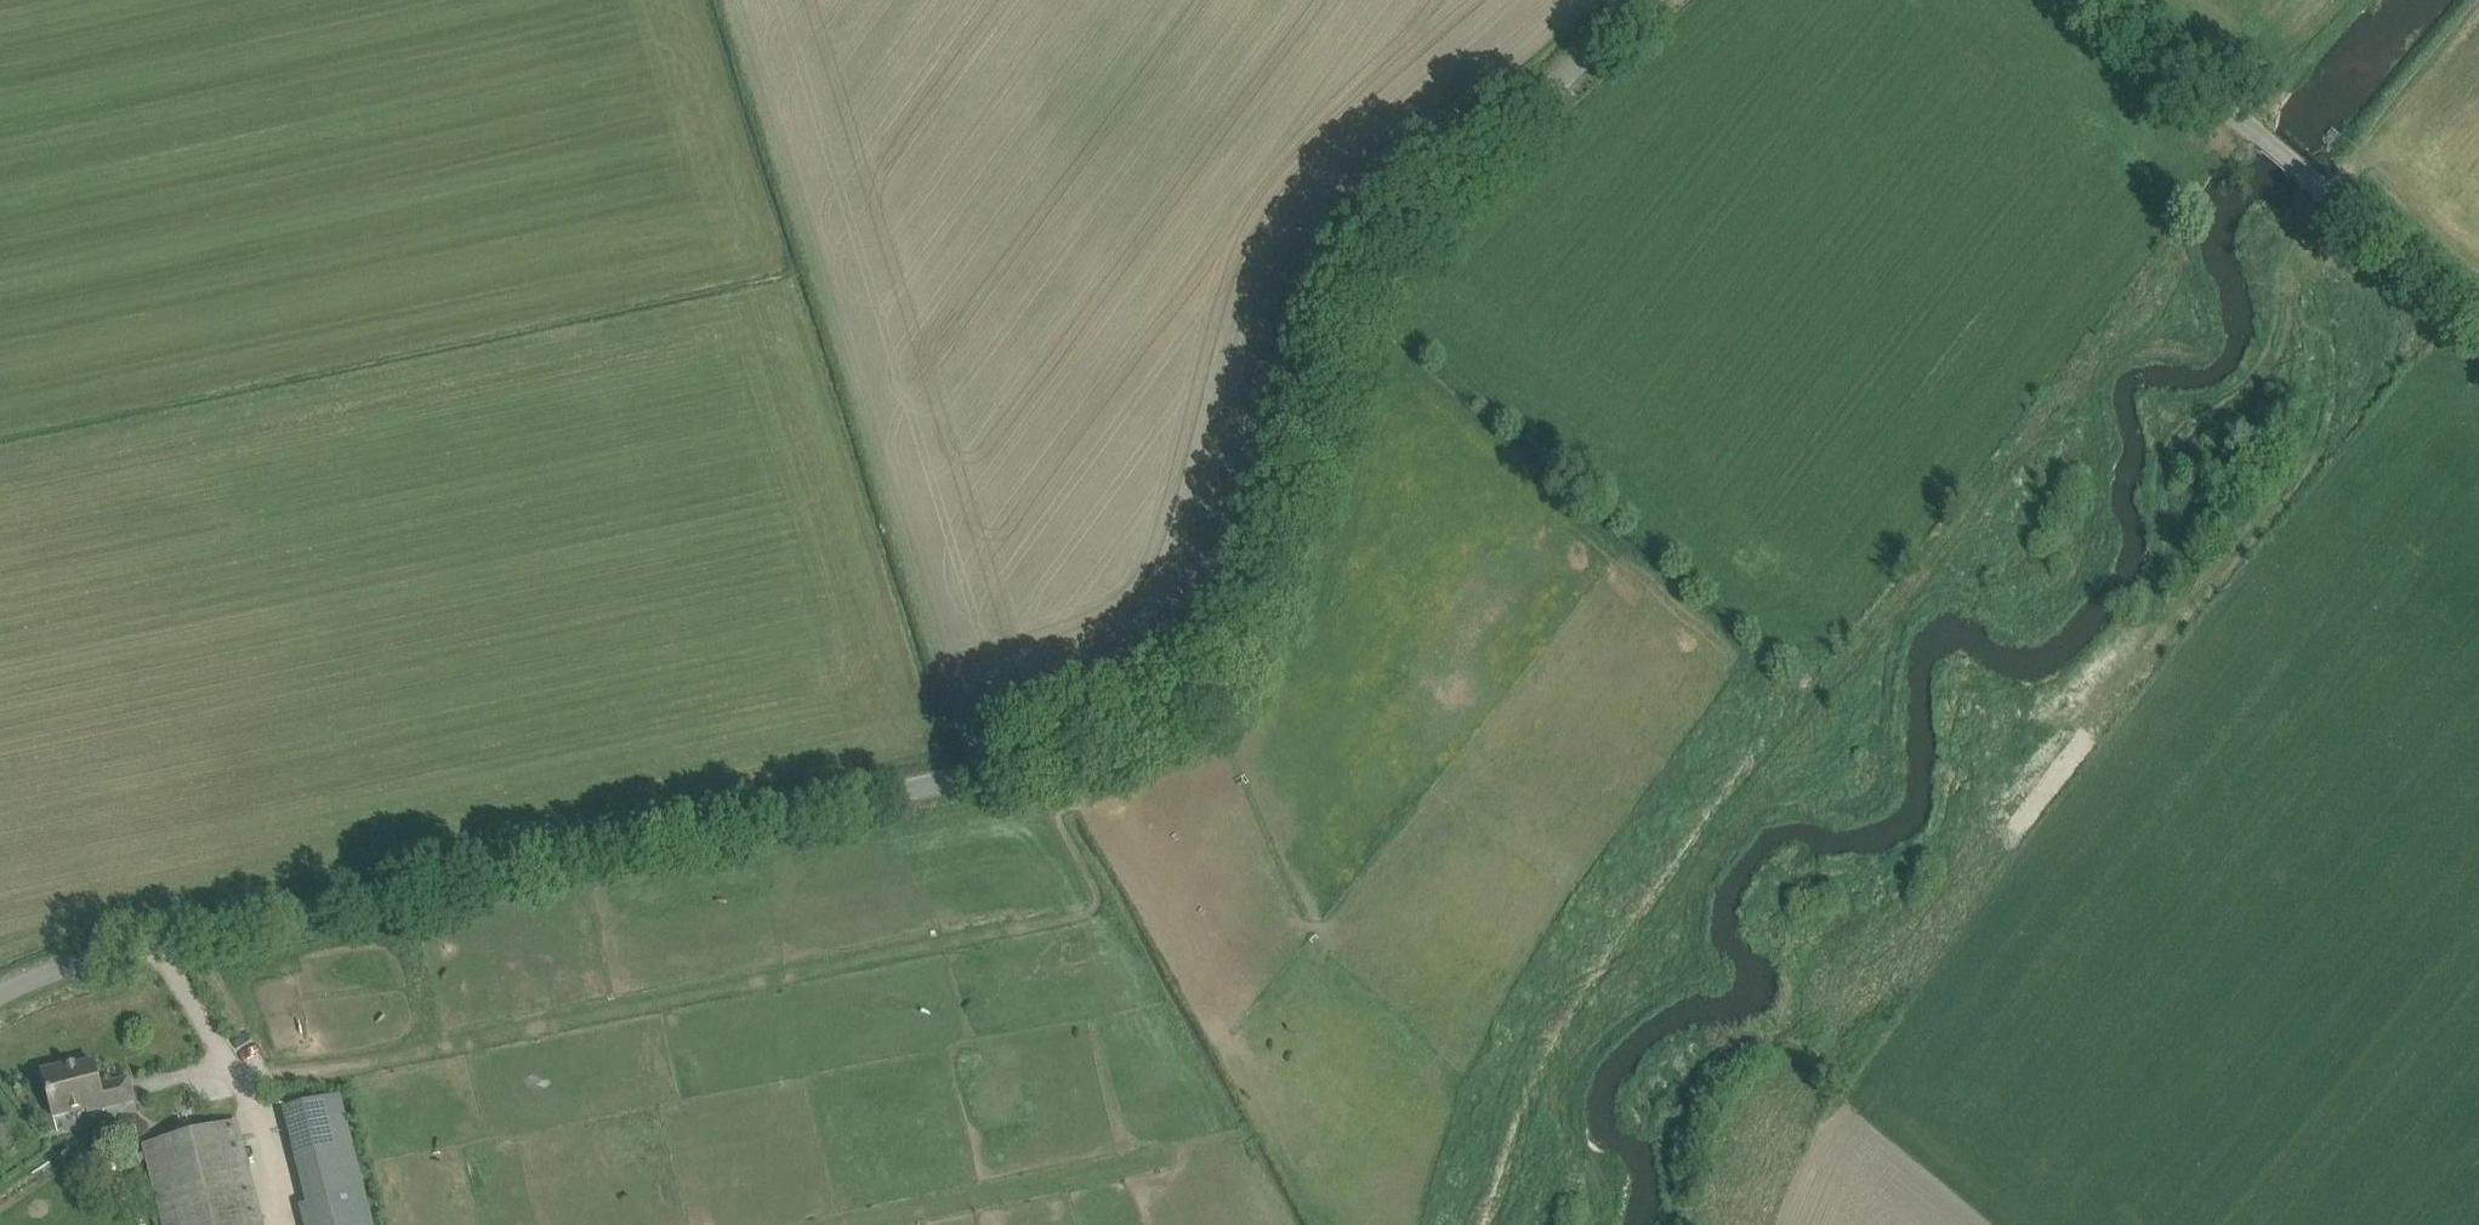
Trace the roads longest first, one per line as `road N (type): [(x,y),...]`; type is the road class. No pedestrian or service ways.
road 1 (unclassified): [(0,995),(155,944),(978,775),(1179,703),(1209,679),(1244,629),(1299,471),(1335,321),(1365,269),(1651,0)]
road 2 (unclassified): [(2478,319),(2097,0)]
road 3 (track): [(2324,190),(2478,27)]

